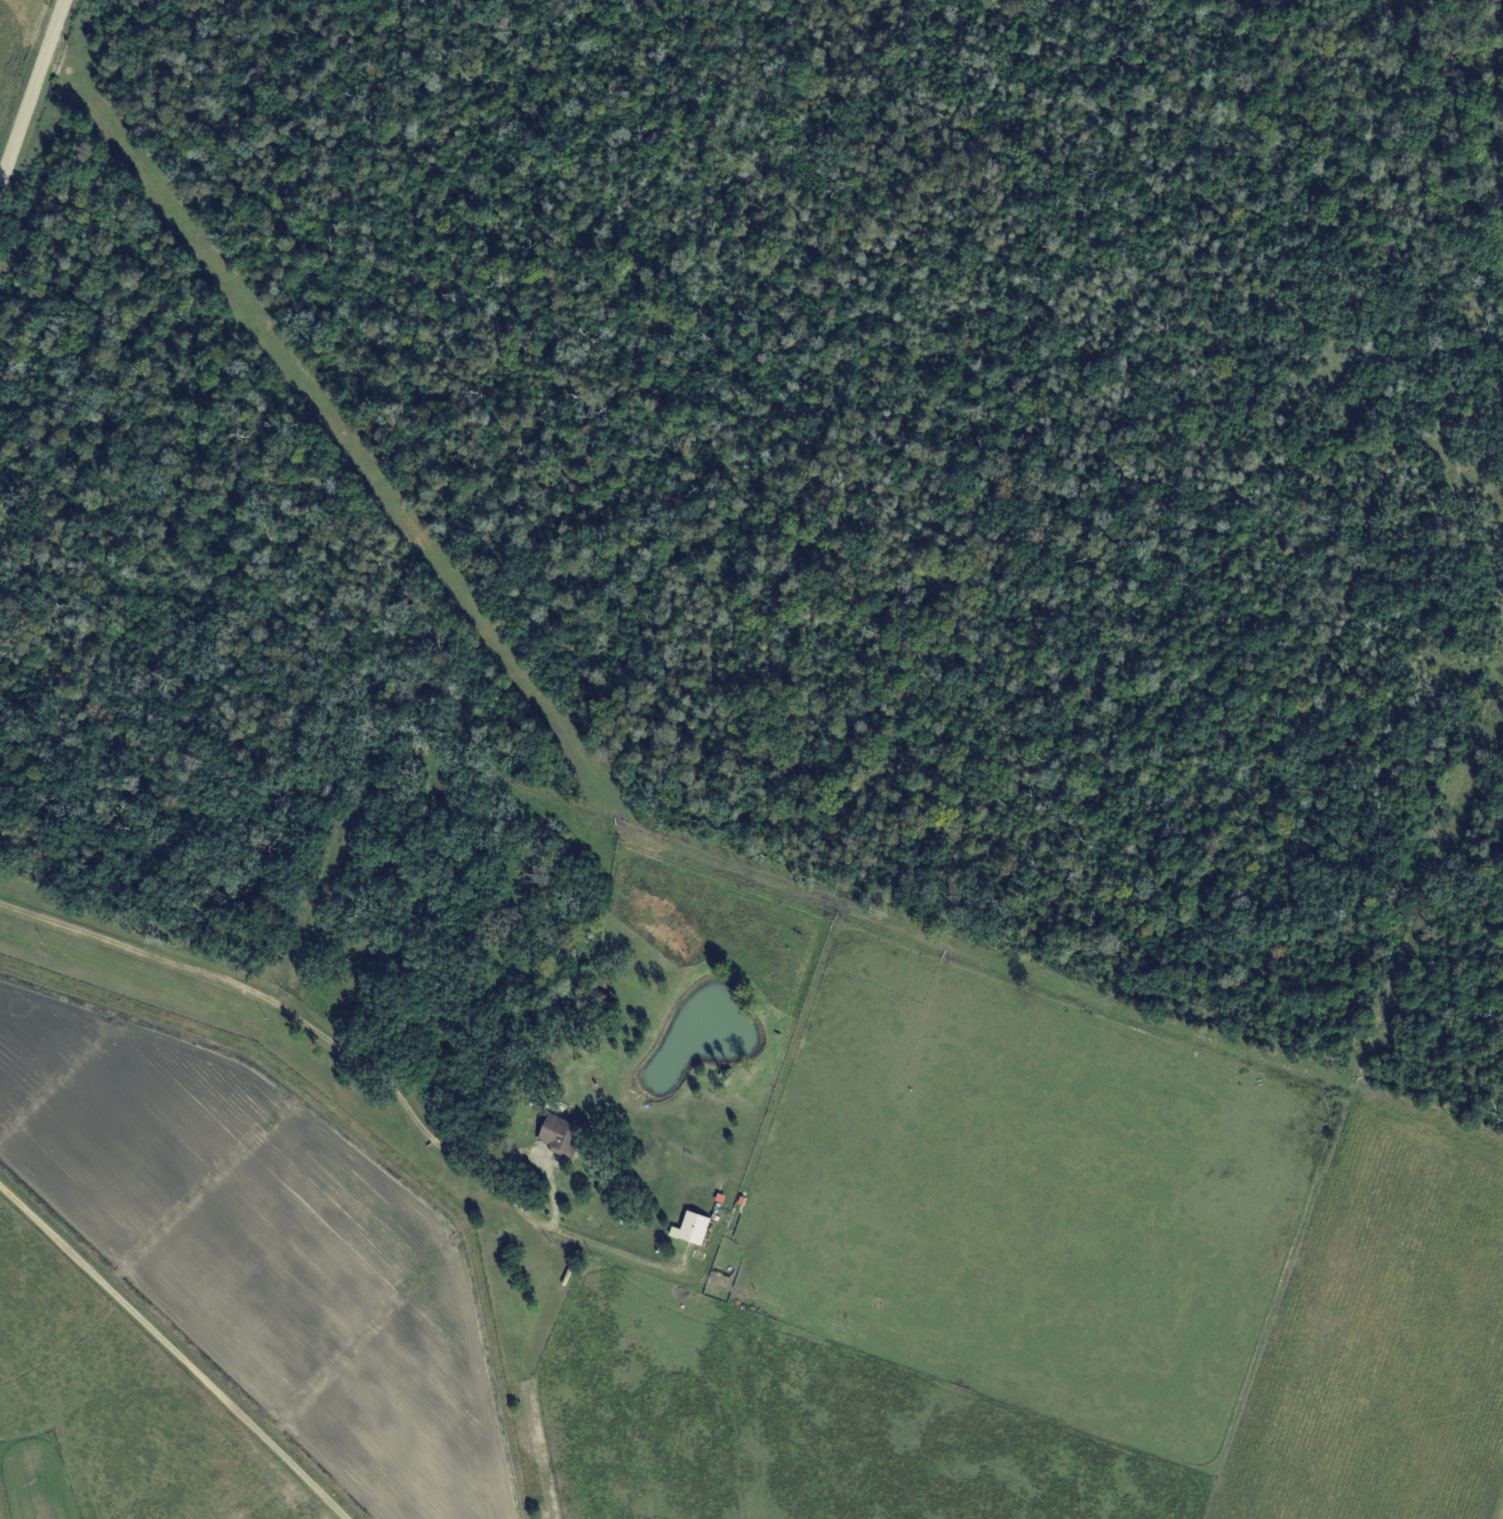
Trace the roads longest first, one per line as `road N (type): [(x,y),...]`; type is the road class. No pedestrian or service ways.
road 1 (residential): [(0,221),(77,0)]

